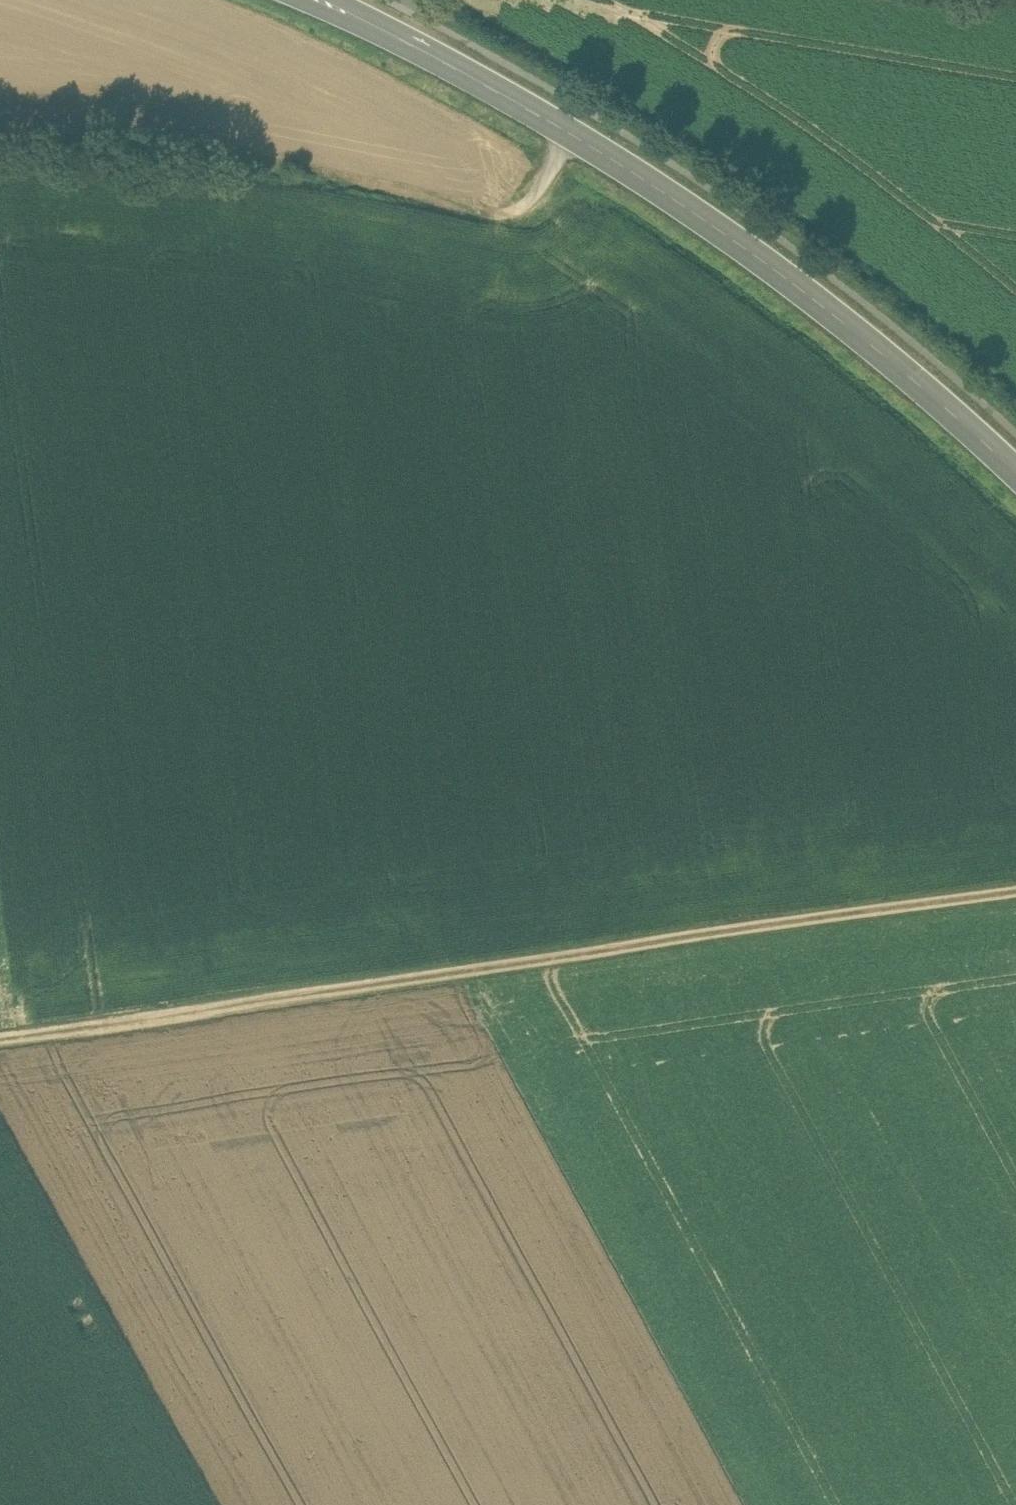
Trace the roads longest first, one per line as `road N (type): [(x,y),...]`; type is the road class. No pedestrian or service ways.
road 1 (track): [(1015,891),(0,1039)]
road 2 (secondary): [(1015,470),(841,316),(576,132),(320,0)]
road 3 (track): [(576,132),(522,208),(169,159),(0,146)]

